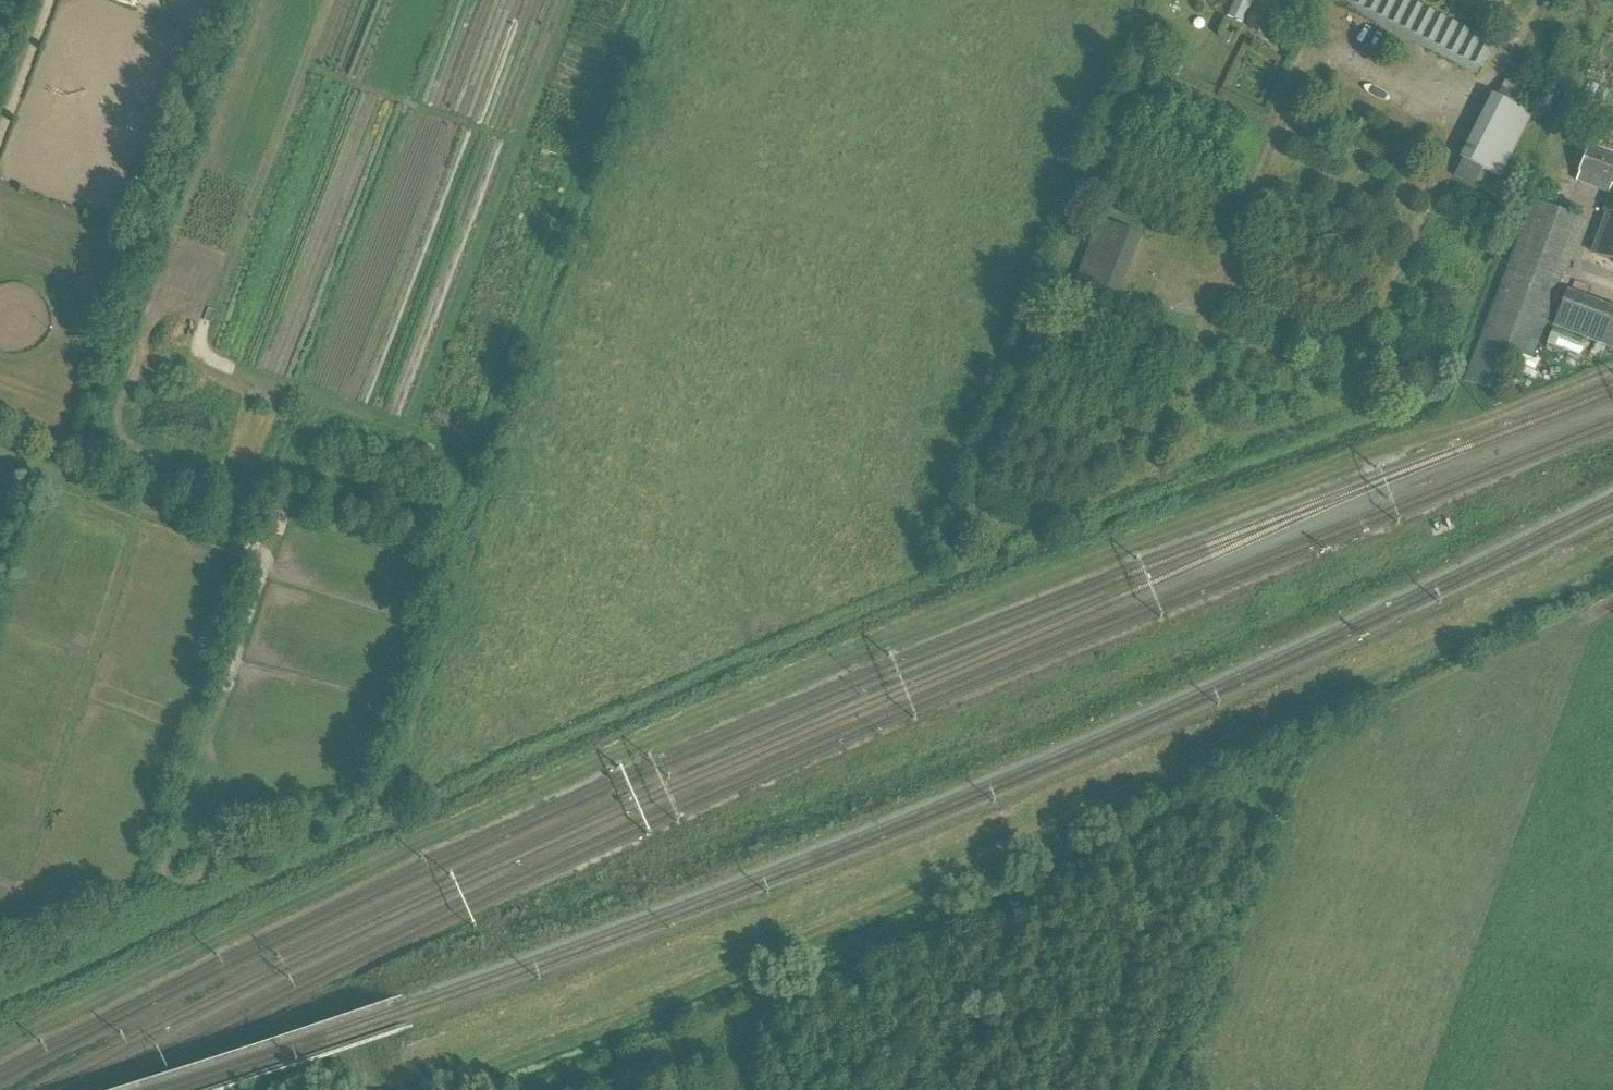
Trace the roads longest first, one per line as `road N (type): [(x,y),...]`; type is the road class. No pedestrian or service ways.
road 1 (track): [(1612,370),(1143,541),(700,719),(0,1051)]
road 2 (track): [(1612,550),(958,871),(426,1089)]
road 3 (track): [(331,0),(218,293),(202,362),(409,425),(518,143)]
road 4 (track): [(307,65),(518,143)]
road 5 (track): [(518,143),(574,0)]

